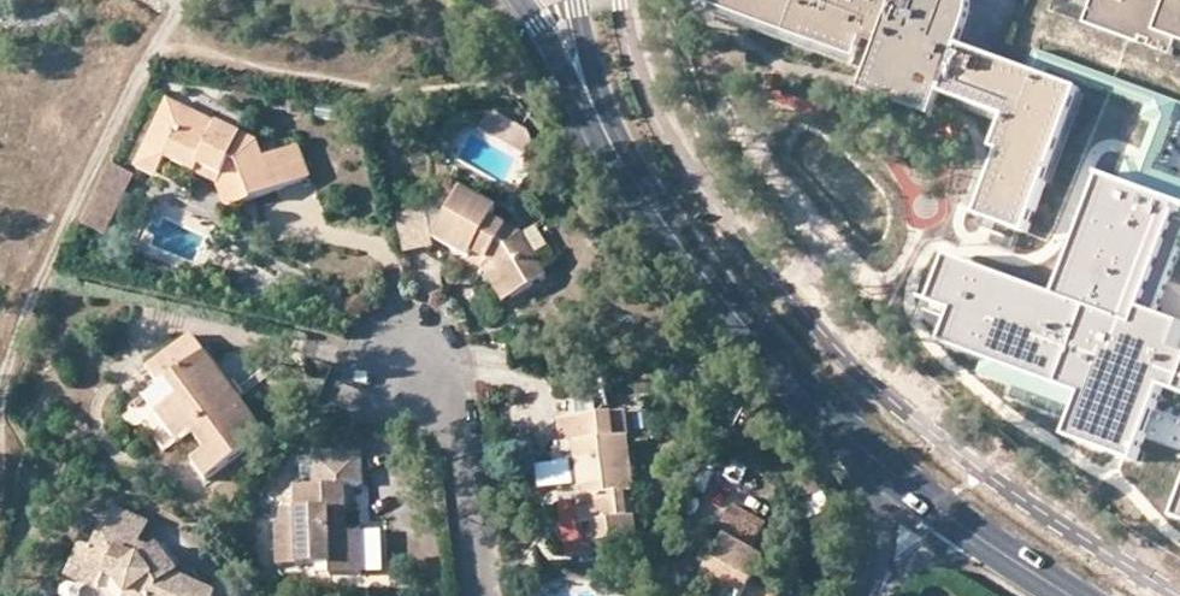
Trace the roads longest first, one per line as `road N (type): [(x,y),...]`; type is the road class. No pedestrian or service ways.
road 1 (track): [(0,410),(49,266),(140,73),(186,0)]
road 2 (secondary): [(631,179),(777,365),(851,438)]
road 3 (residential): [(483,595),(463,443),(440,399),(407,362)]
road 4 (secondary): [(519,0),(604,151),(631,179)]
road 5 (secondary): [(851,438),(1004,553)]
road 6 (secondary): [(631,179),(594,86),(575,0)]
road 7 (residential): [(851,438),(886,516),(881,595)]
road 8 (residential): [(881,595),(939,549),(1004,553)]

